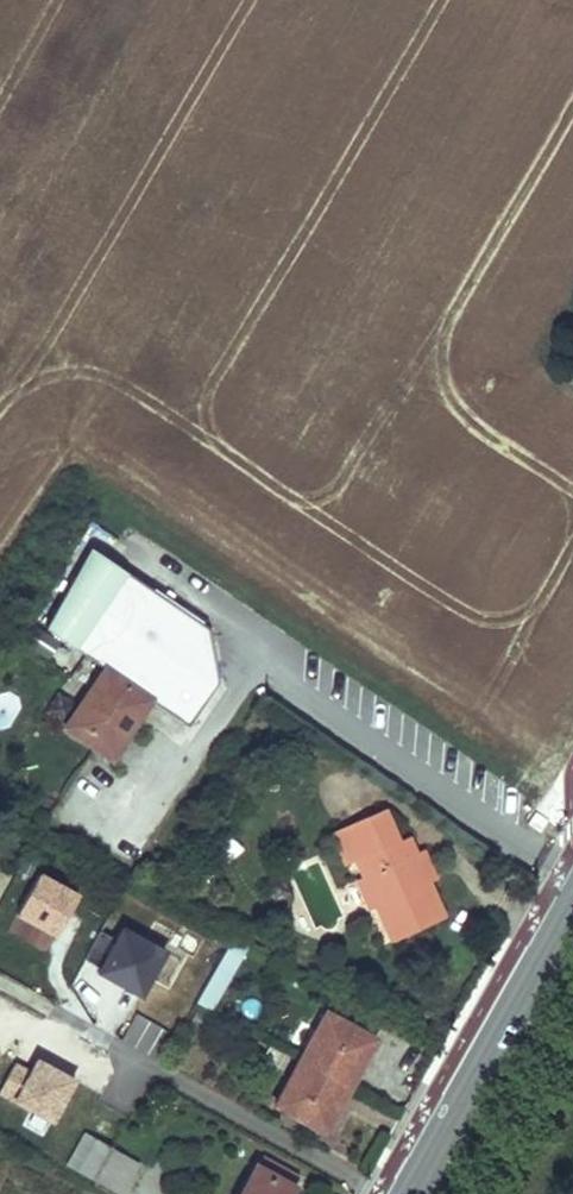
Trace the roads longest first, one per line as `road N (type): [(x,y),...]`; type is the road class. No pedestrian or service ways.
road 1 (residential): [(389,1193),(0,984)]
road 2 (secondary): [(401,1193),(572,902)]

